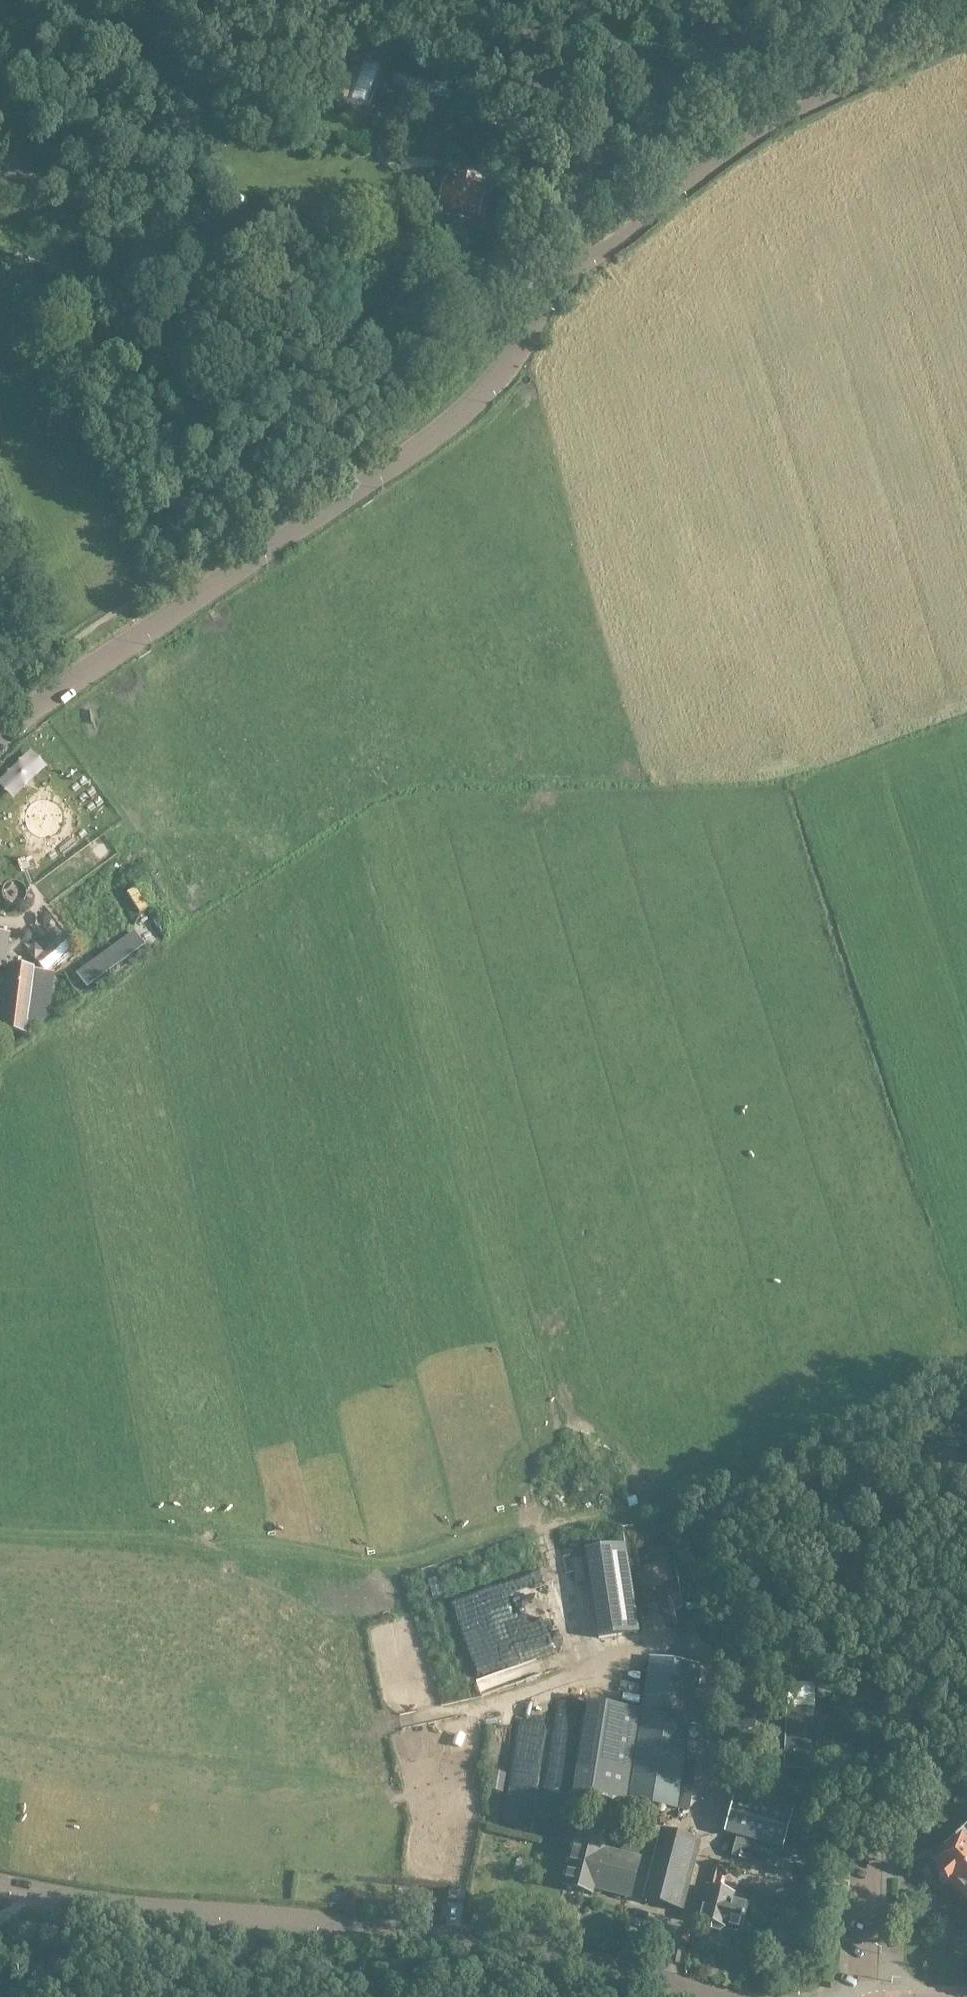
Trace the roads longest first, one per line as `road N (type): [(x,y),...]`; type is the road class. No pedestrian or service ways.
road 1 (unclassified): [(0,734),(423,444),(493,383),(556,286),(588,261)]
road 2 (unclassified): [(705,1996),(473,1939),(73,1901),(0,1885)]
road 3 (unclassified): [(588,261),(813,103),(966,35)]
road 4 (unclassified): [(588,261),(575,244),(560,148),(503,0)]

